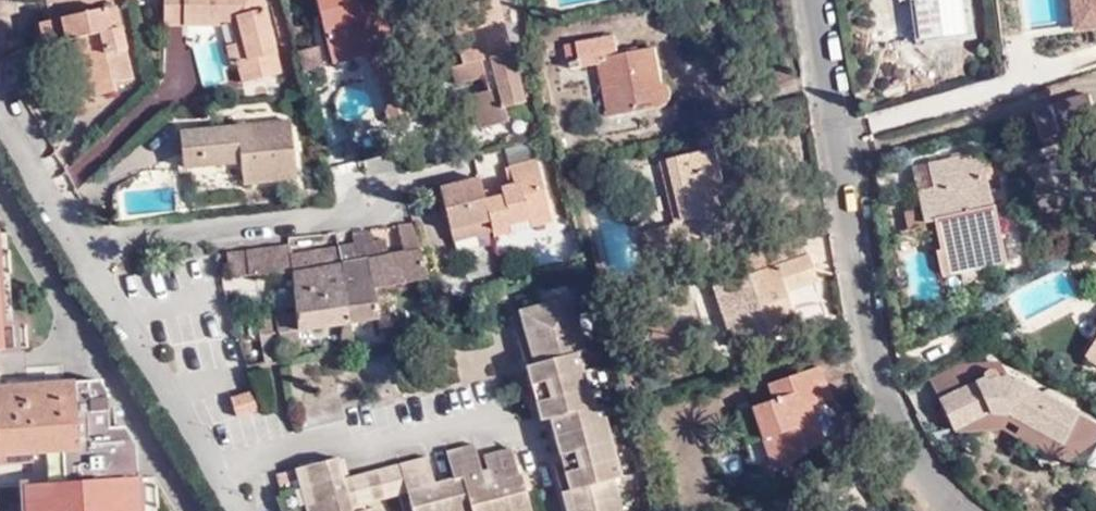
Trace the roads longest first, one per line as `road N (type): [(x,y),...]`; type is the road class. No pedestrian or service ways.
road 1 (residential): [(942,510),(894,446),(837,174),(812,0)]
road 2 (residential): [(78,242),(144,337),(241,510)]
road 3 (residential): [(78,242),(377,211)]
road 4 (residential): [(0,116),(78,242)]

